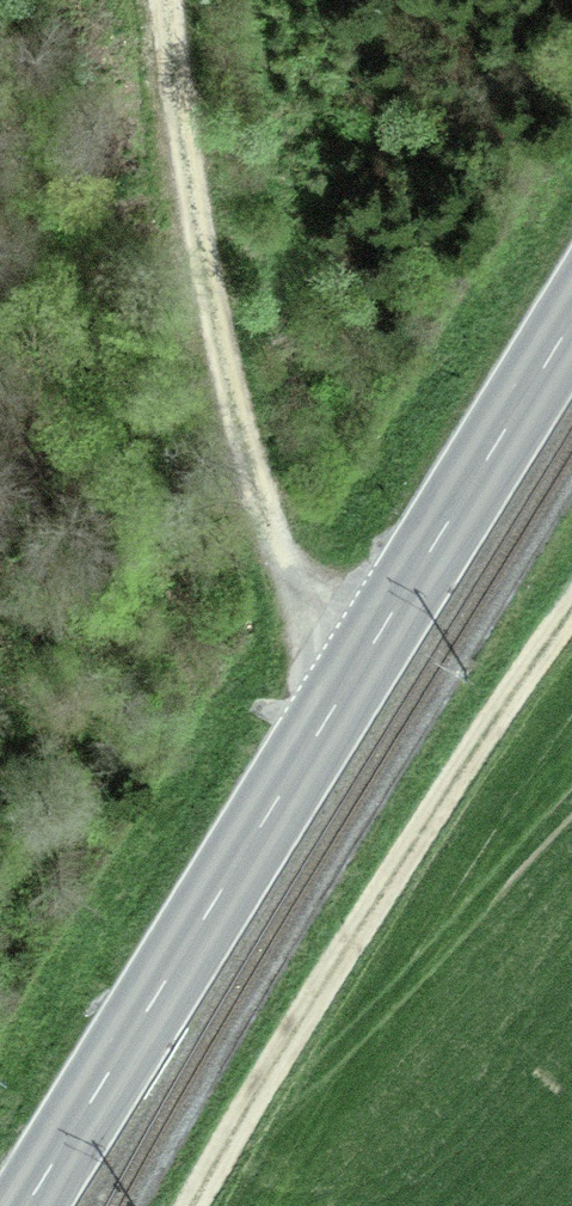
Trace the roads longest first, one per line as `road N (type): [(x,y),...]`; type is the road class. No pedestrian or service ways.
road 1 (secondary): [(24,1205),(571,311)]
road 2 (track): [(324,708),(237,405),(180,97),(175,0)]
road 3 (track): [(571,602),(455,774),(191,1205)]

